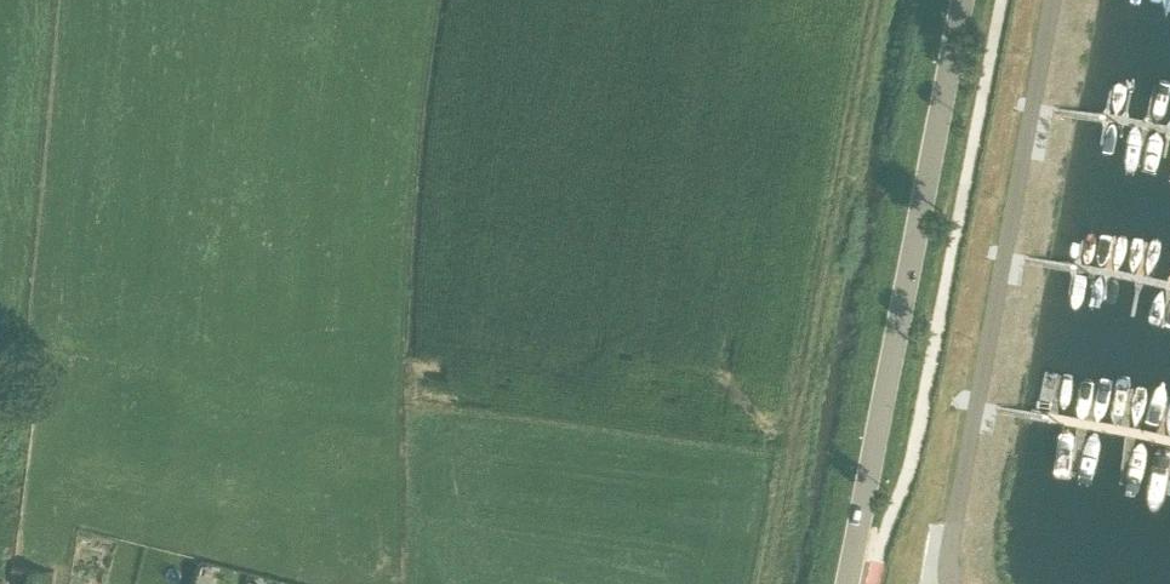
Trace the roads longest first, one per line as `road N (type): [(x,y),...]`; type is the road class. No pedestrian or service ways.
road 1 (unclassified): [(958,0),(846,583)]
road 2 (track): [(874,0),(763,583)]

